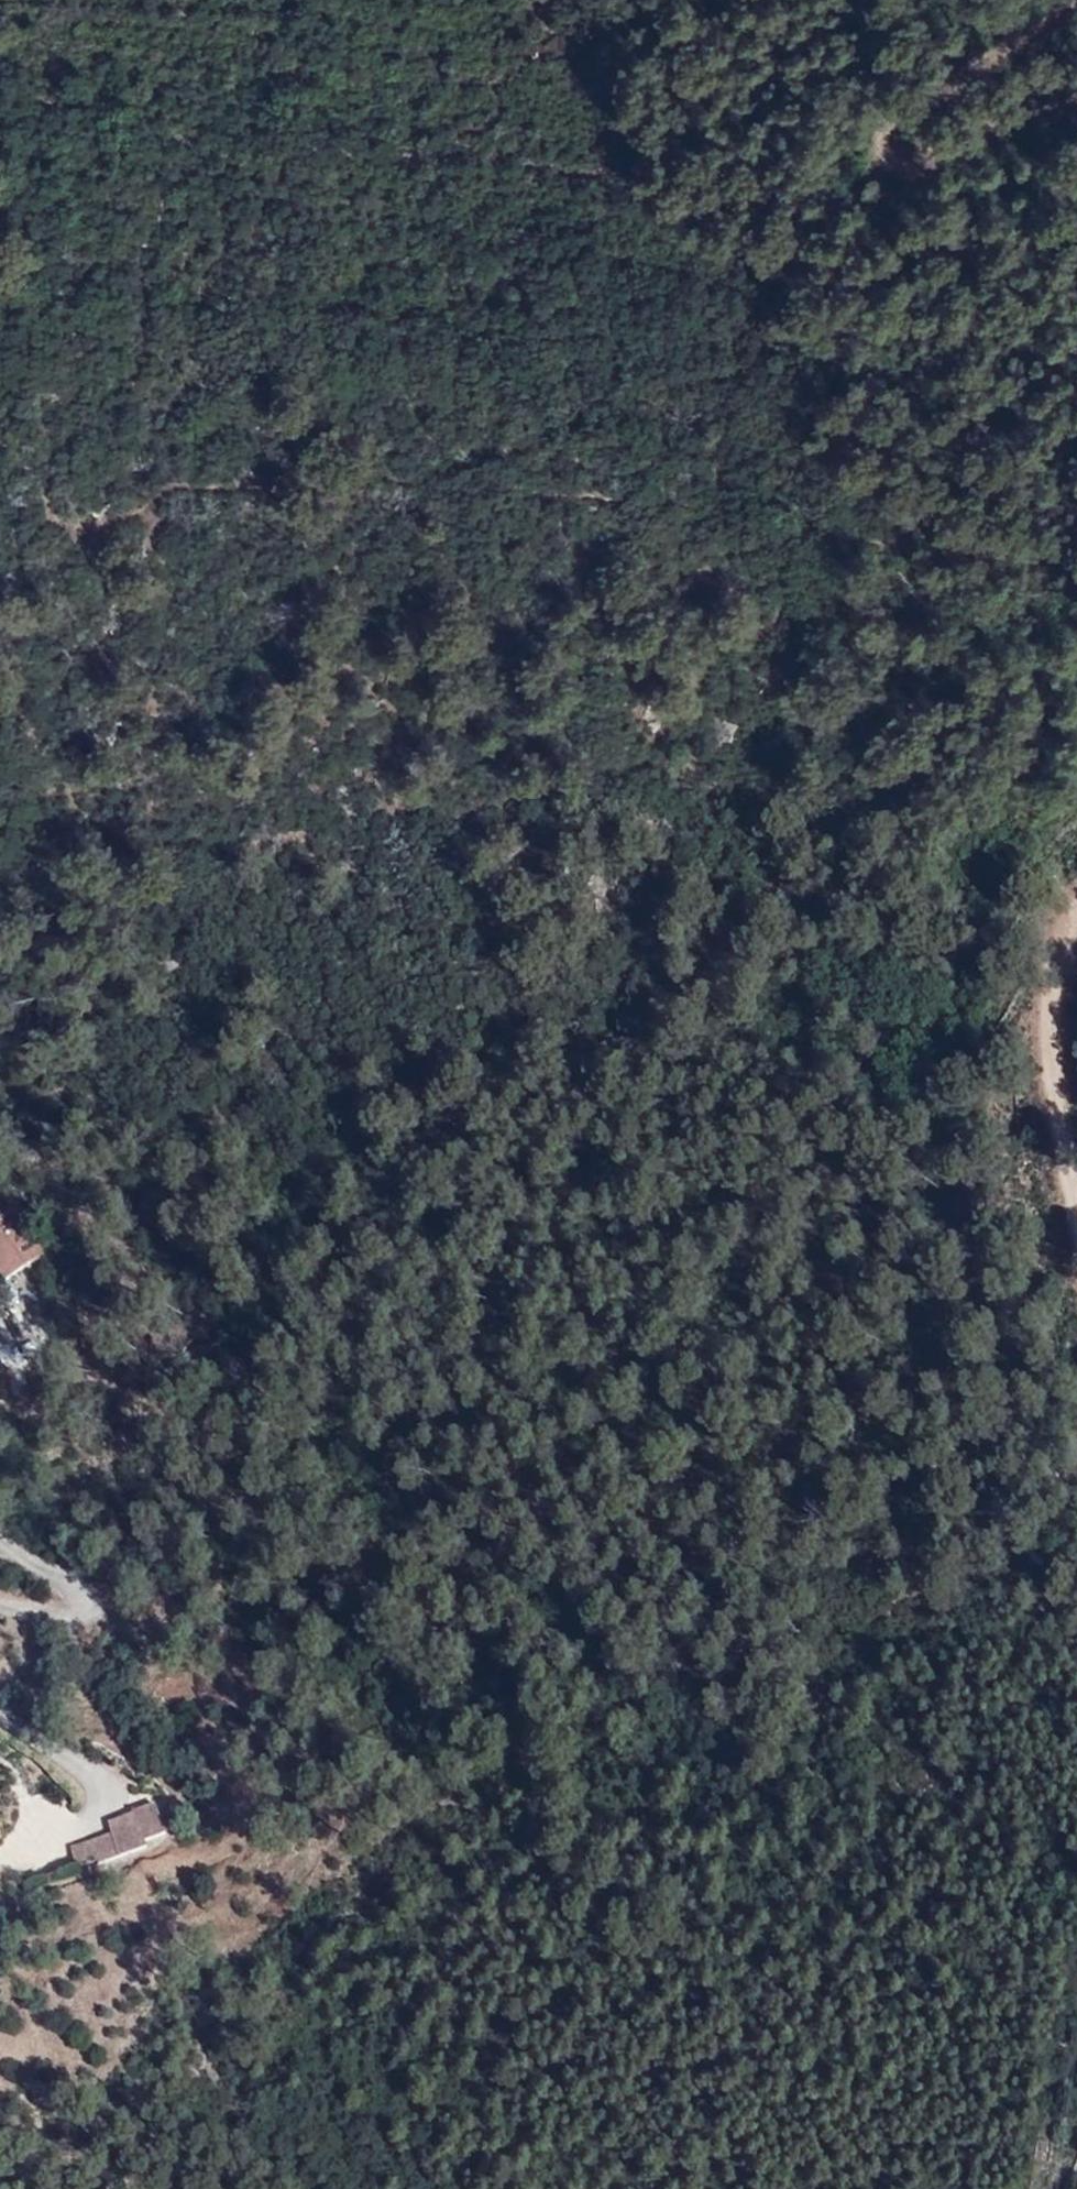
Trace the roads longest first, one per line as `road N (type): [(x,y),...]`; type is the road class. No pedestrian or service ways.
road 1 (track): [(1076,907),(1046,1019),(1076,1235)]
road 2 (unclassified): [(0,1548),(74,1594),(79,1612),(65,1618),(0,1606)]

